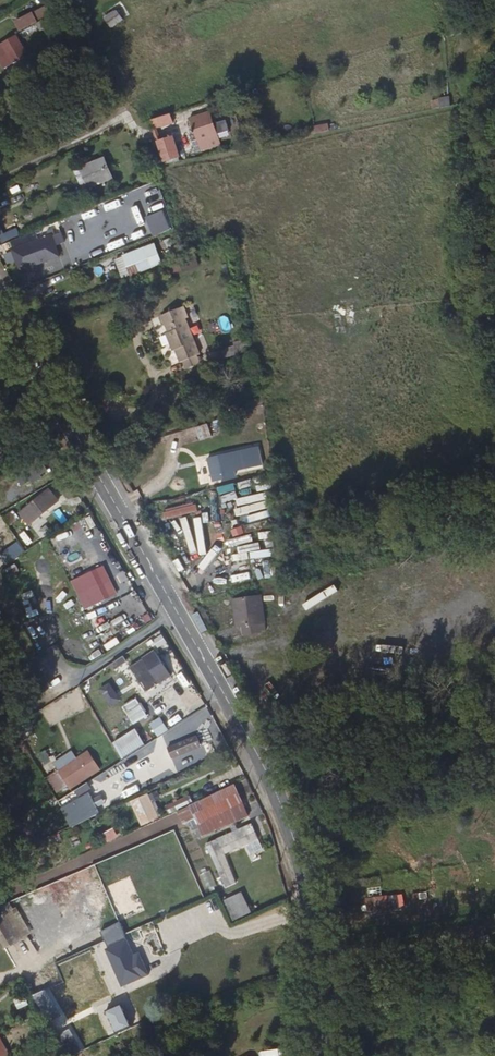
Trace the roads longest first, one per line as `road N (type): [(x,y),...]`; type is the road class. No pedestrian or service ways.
road 1 (tertiary): [(0,288),(267,772),(307,879),(325,1029)]

